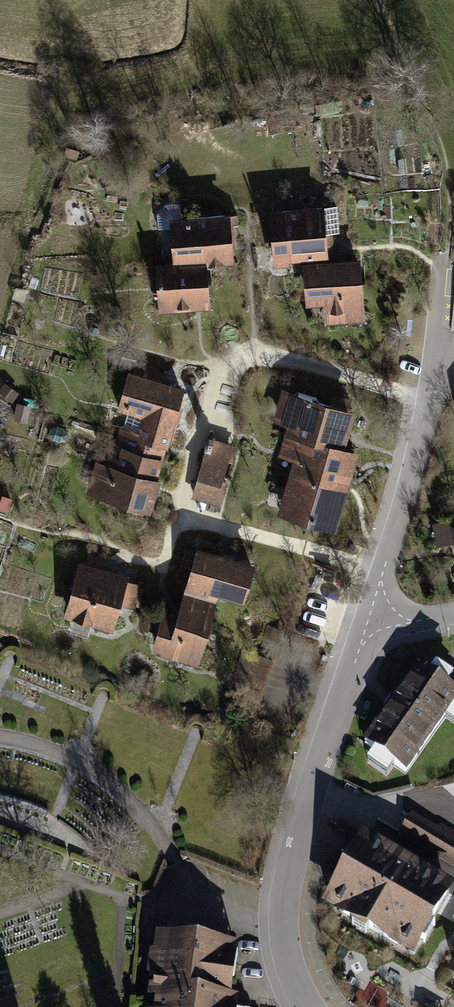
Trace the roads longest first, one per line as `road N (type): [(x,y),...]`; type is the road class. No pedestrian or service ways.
road 1 (track): [(426,403),(253,355),(213,375),(177,493),(184,516),(382,574)]
road 2 (residential): [(370,615),(287,885),(286,949),(310,1006)]
road 3 (residential): [(370,615),(408,494),(430,371)]

